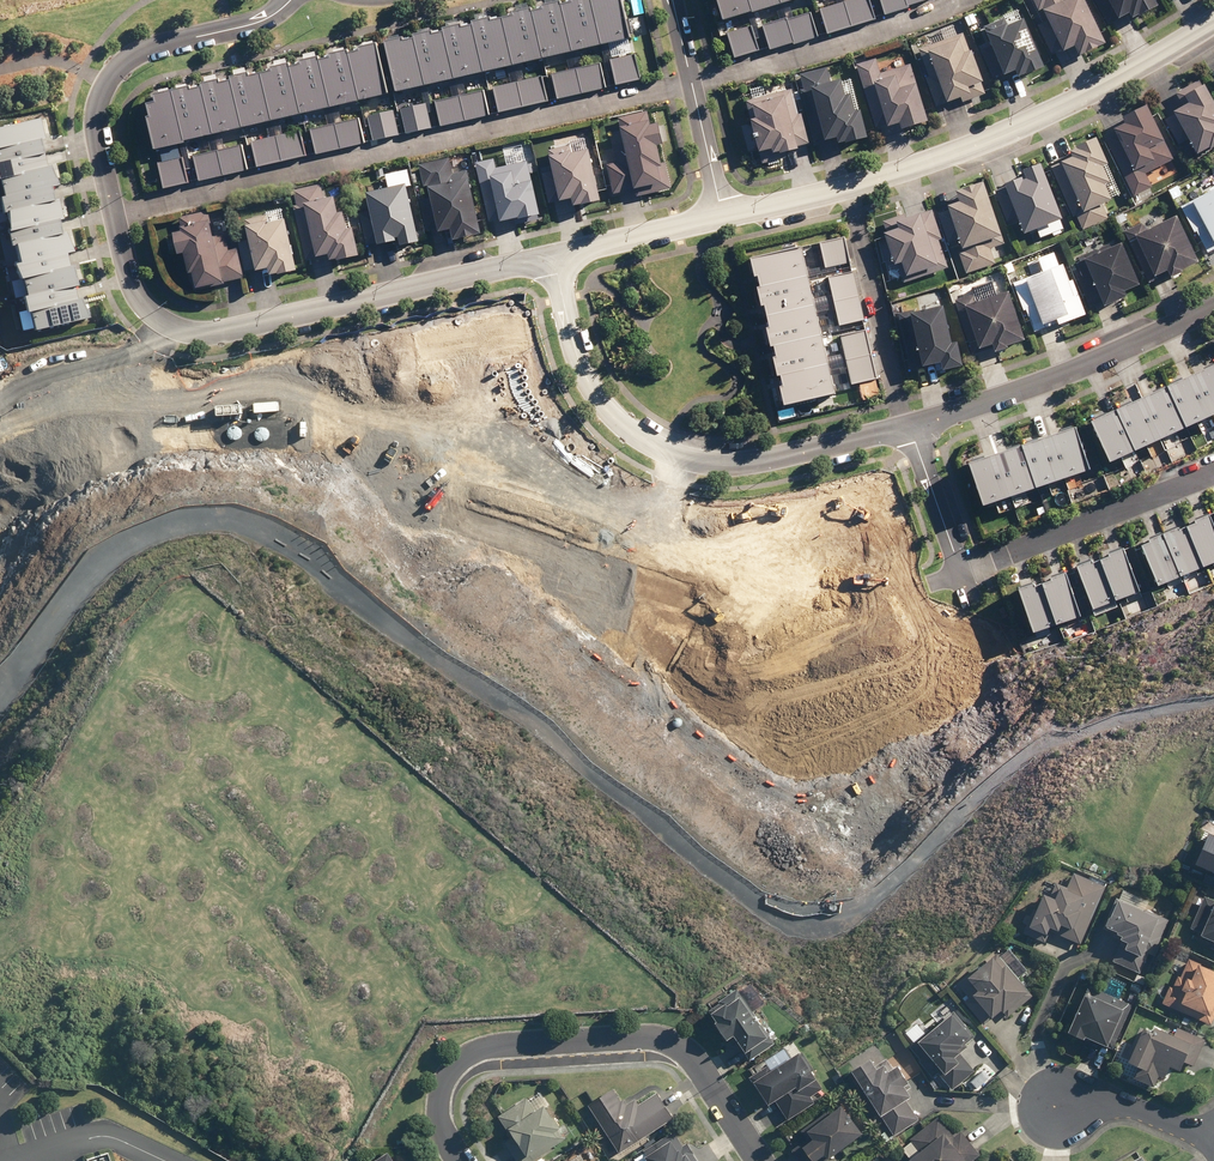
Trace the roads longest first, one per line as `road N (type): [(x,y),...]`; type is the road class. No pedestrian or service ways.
road 1 (residential): [(351,301),(386,460),(415,508),(643,599),(748,626),(961,573)]
road 2 (residential): [(115,215),(692,85)]
road 3 (residential): [(723,217),(976,146),(1213,22)]
road 4 (residential): [(553,256),(588,382),(612,416),(657,448),(748,462),(910,427)]
road 5 (residential): [(291,0),(262,21),(135,55),(116,71),(96,117),(115,215)]
road 6 (residential): [(781,792),(818,803),(879,783),(928,727),(983,683),(972,592)]
road 7 (residential): [(910,427),(1068,374),(1213,304)]
road 8 (residential): [(464,1160),(439,1112),(443,1084),(469,1057),(497,1048),(666,1041)]
road 9 (residential): [(692,85),(828,51),(970,0)]
road 10 (residential): [(1213,475),(961,573)]
road 11 (residential): [(150,312),(197,333),(351,301)]
road 12 (residential): [(351,301),(553,256)]
road 13 (residential): [(0,412),(28,377),(126,344),(150,312)]
road 14 (residential): [(553,256),(723,217)]
road 15 (residential): [(1057,1107),(1119,1103),(1213,1145)]
road 16 (residential): [(910,427),(961,573)]
road 17 (residential): [(666,1041),(691,1059),(759,1160)]
road 18 (residential): [(692,85),(723,217)]

